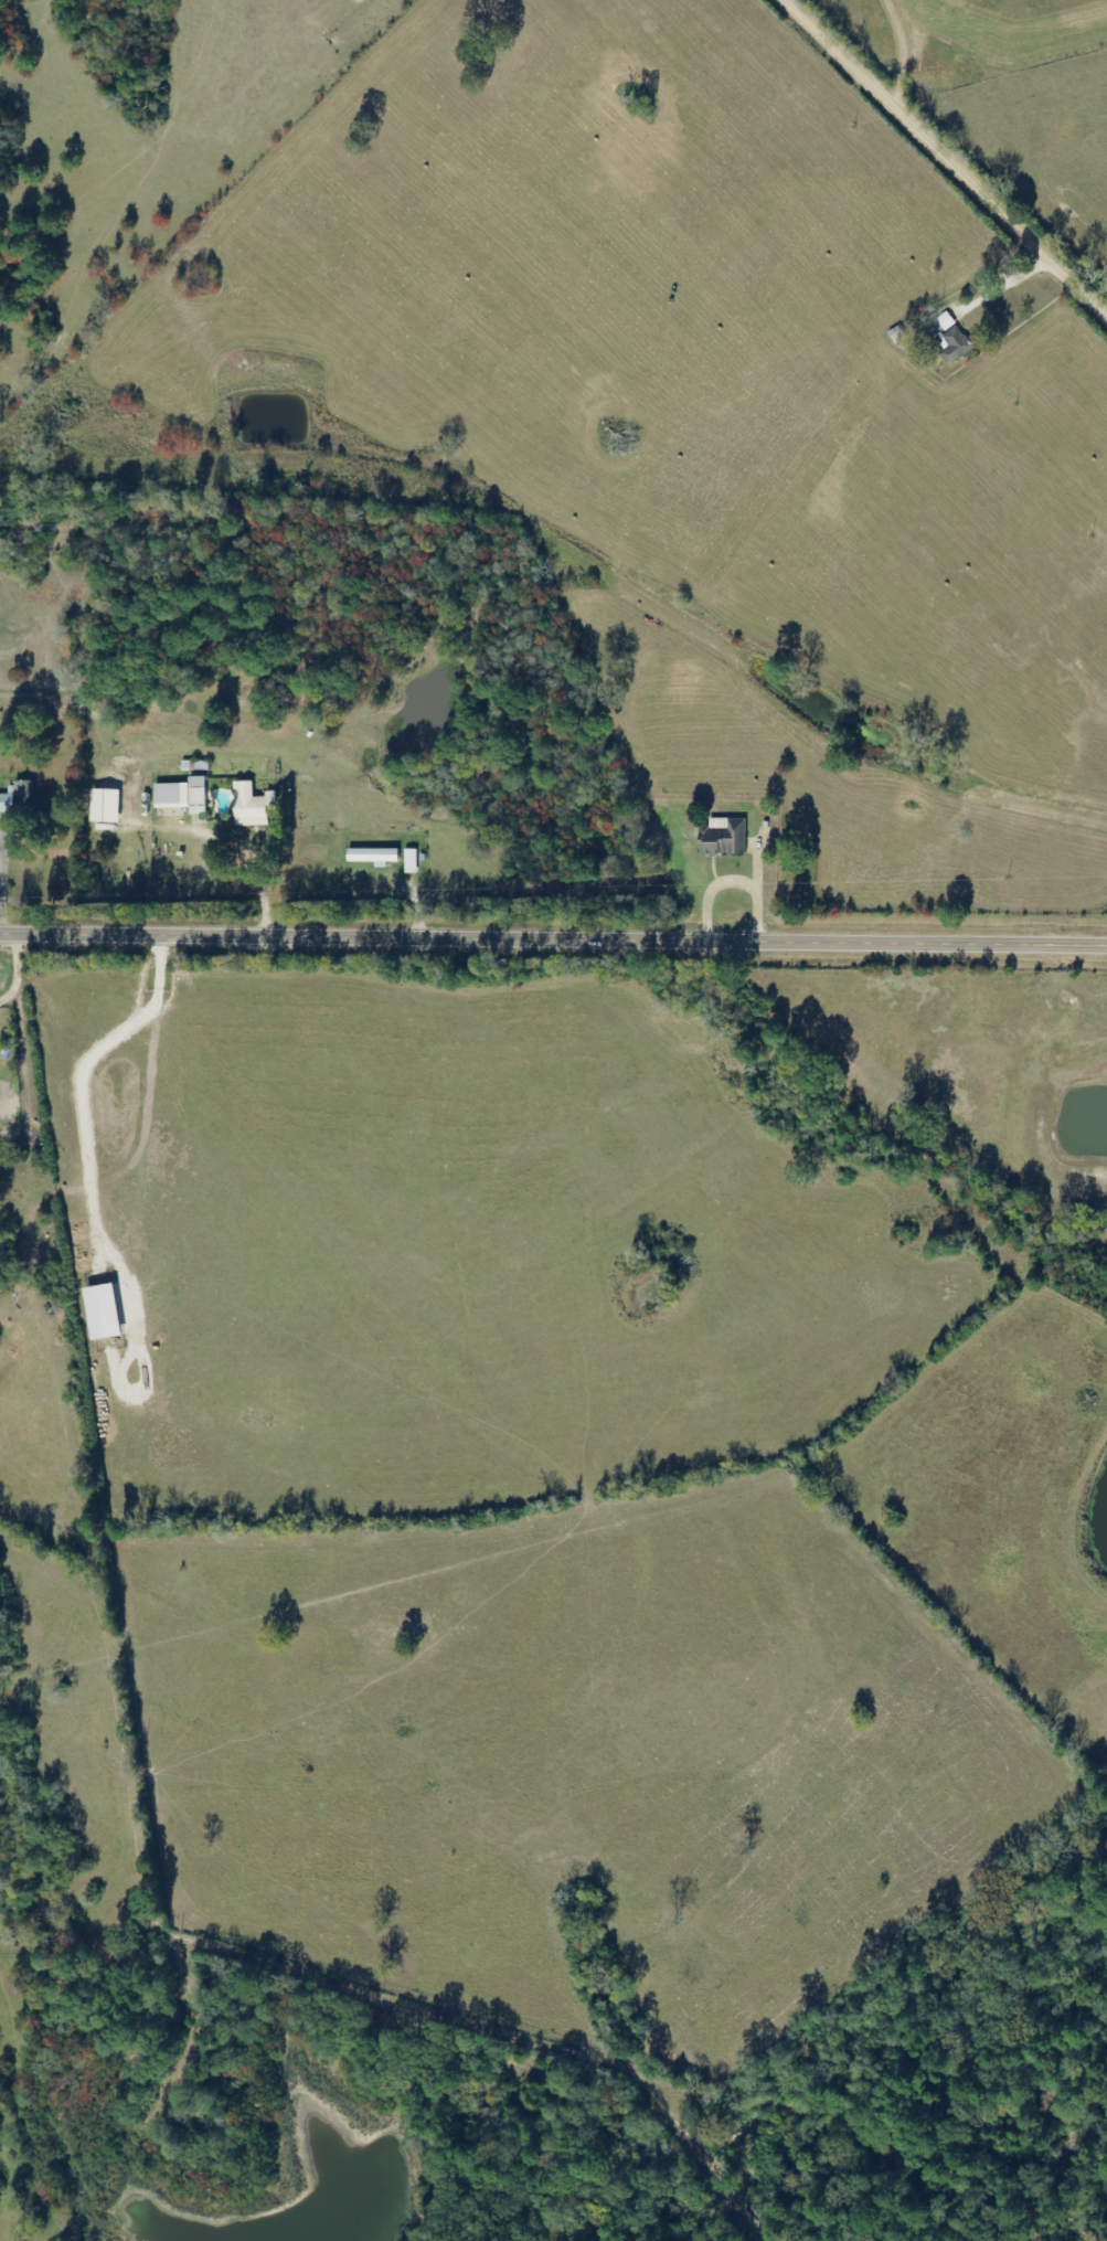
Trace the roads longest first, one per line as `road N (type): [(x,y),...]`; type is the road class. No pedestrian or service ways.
road 1 (secondary): [(1106,946),(0,936)]
road 2 (residential): [(1106,339),(903,123),(864,51),(794,29),(765,0)]

